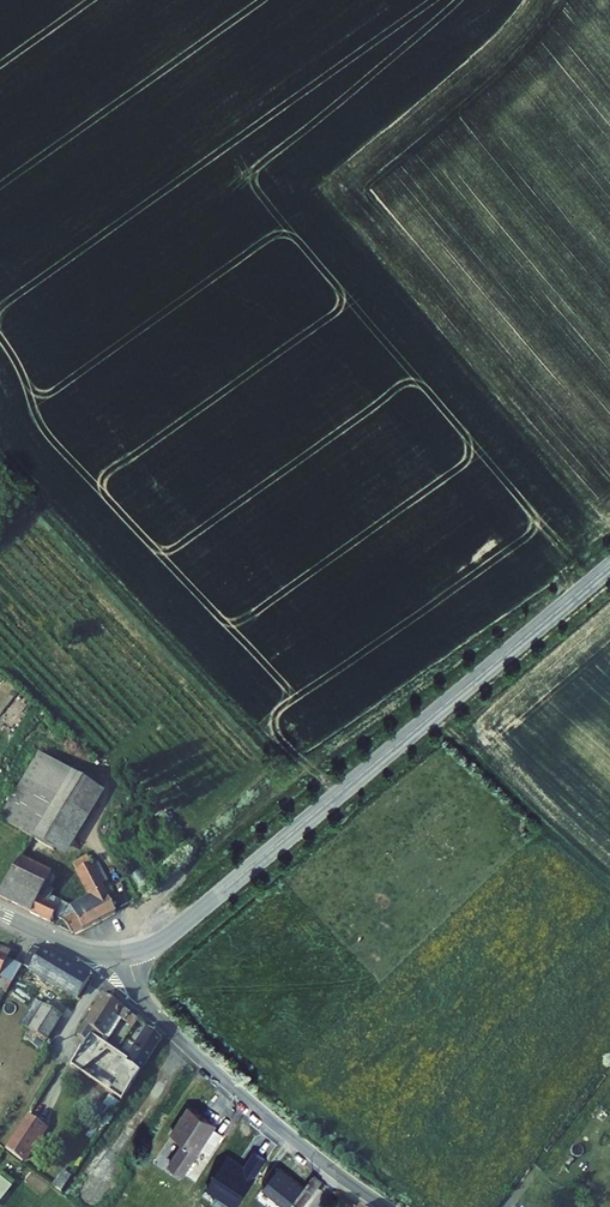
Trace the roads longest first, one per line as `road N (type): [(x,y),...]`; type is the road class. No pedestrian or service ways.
road 1 (tertiary): [(122,954),(176,929),(609,566)]
road 2 (unclassified): [(122,954),(148,1007),(246,1100),(387,1206)]
road 3 (track): [(122,954),(0,1138)]
road 4 (tertiary): [(0,913),(76,948),(122,954)]

